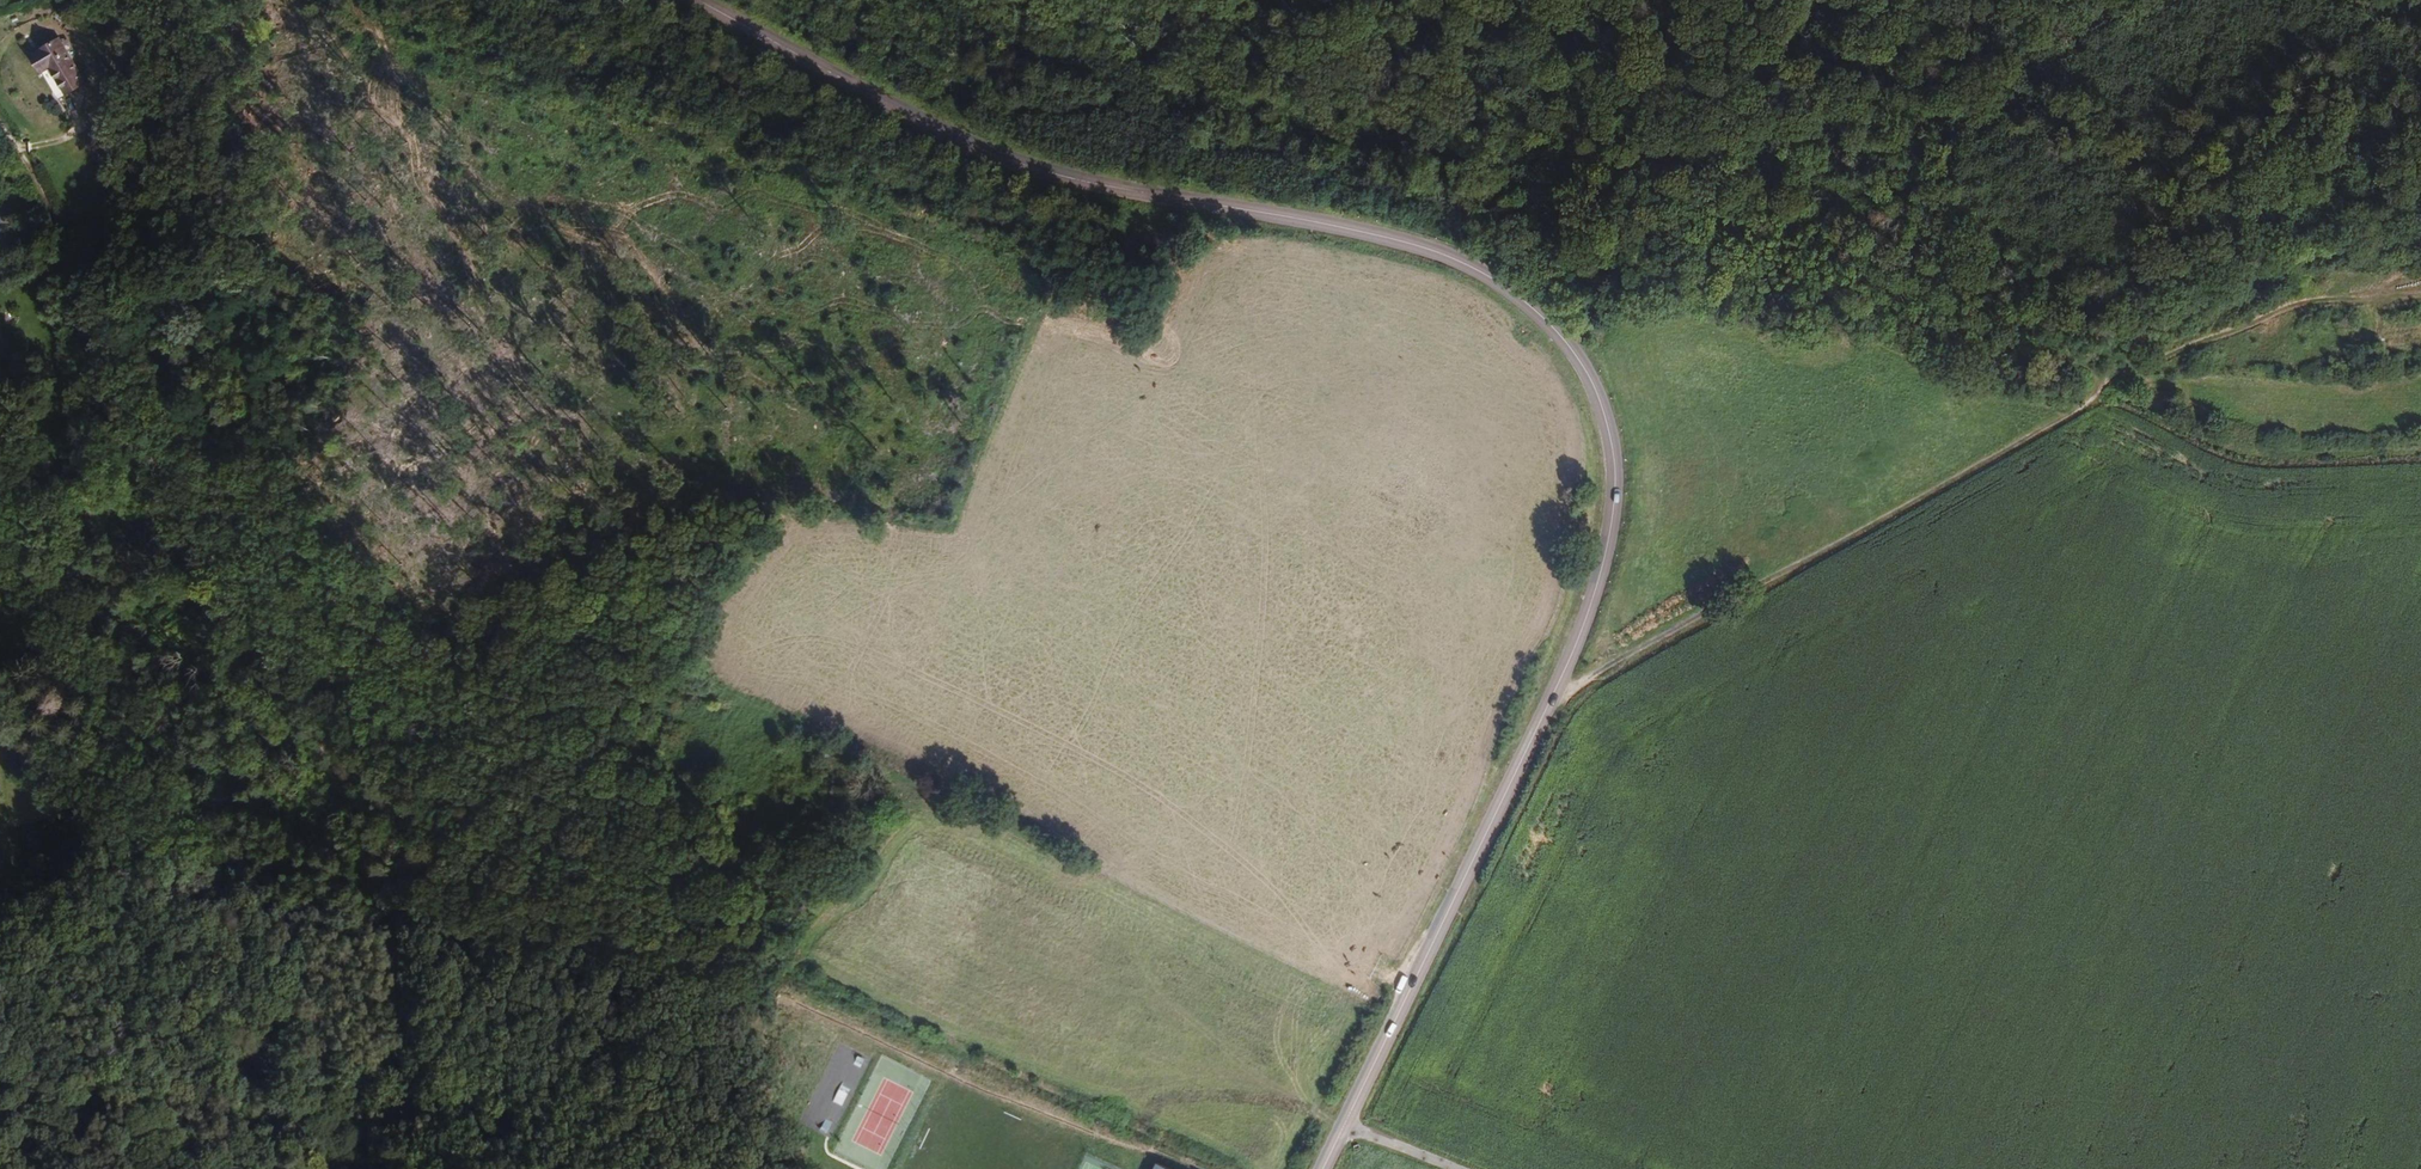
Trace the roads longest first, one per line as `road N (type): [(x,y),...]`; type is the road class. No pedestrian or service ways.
road 1 (secondary): [(697,0),(950,136),(1023,164),(1343,228),(1452,258),(1544,319),(1596,390),(1611,441),(1615,498),(1585,621),(1323,1168)]
road 2 (track): [(1554,692),(1564,696),(1965,469),(2141,355),(2274,287),(2420,247)]
road 3 (track): [(176,545),(306,723),(346,787),(392,891),(393,1058),(406,1168)]
road 4 (track): [(1782,0),(1952,170),(2051,290),(2079,395)]
road 5 (track): [(0,125),(57,226),(97,370),(176,545)]

